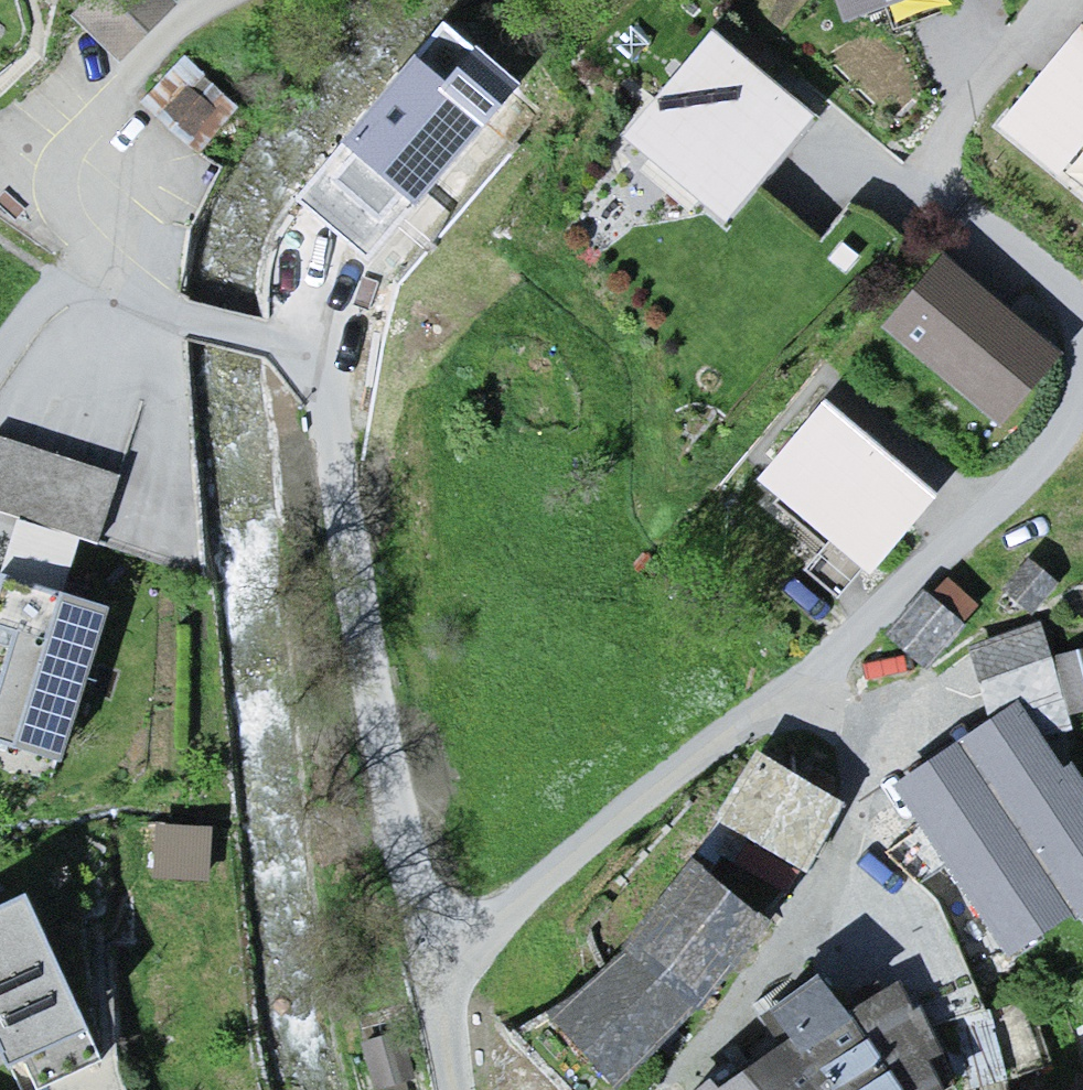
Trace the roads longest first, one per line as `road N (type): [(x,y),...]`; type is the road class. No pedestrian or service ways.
road 1 (residential): [(436,970),(405,860),(316,377),(271,338),(143,305),(102,305)]
road 2 (residential): [(436,970),(730,729),(820,688)]
road 3 (residential): [(1082,363),(1078,329),(942,218),(942,184),(974,130),(1080,0)]
road 4 (residential): [(820,688),(906,622),(1012,507),(1060,445),(1082,380)]
road 5 (residential): [(820,688),(862,747),(862,807),(838,886),(721,1038)]
road 6 (residential): [(102,305),(100,170),(123,118),(206,20),(237,0)]
road 7 (residential): [(102,305),(46,324),(0,380)]
road 8 (residential): [(454,1089),(436,970)]

